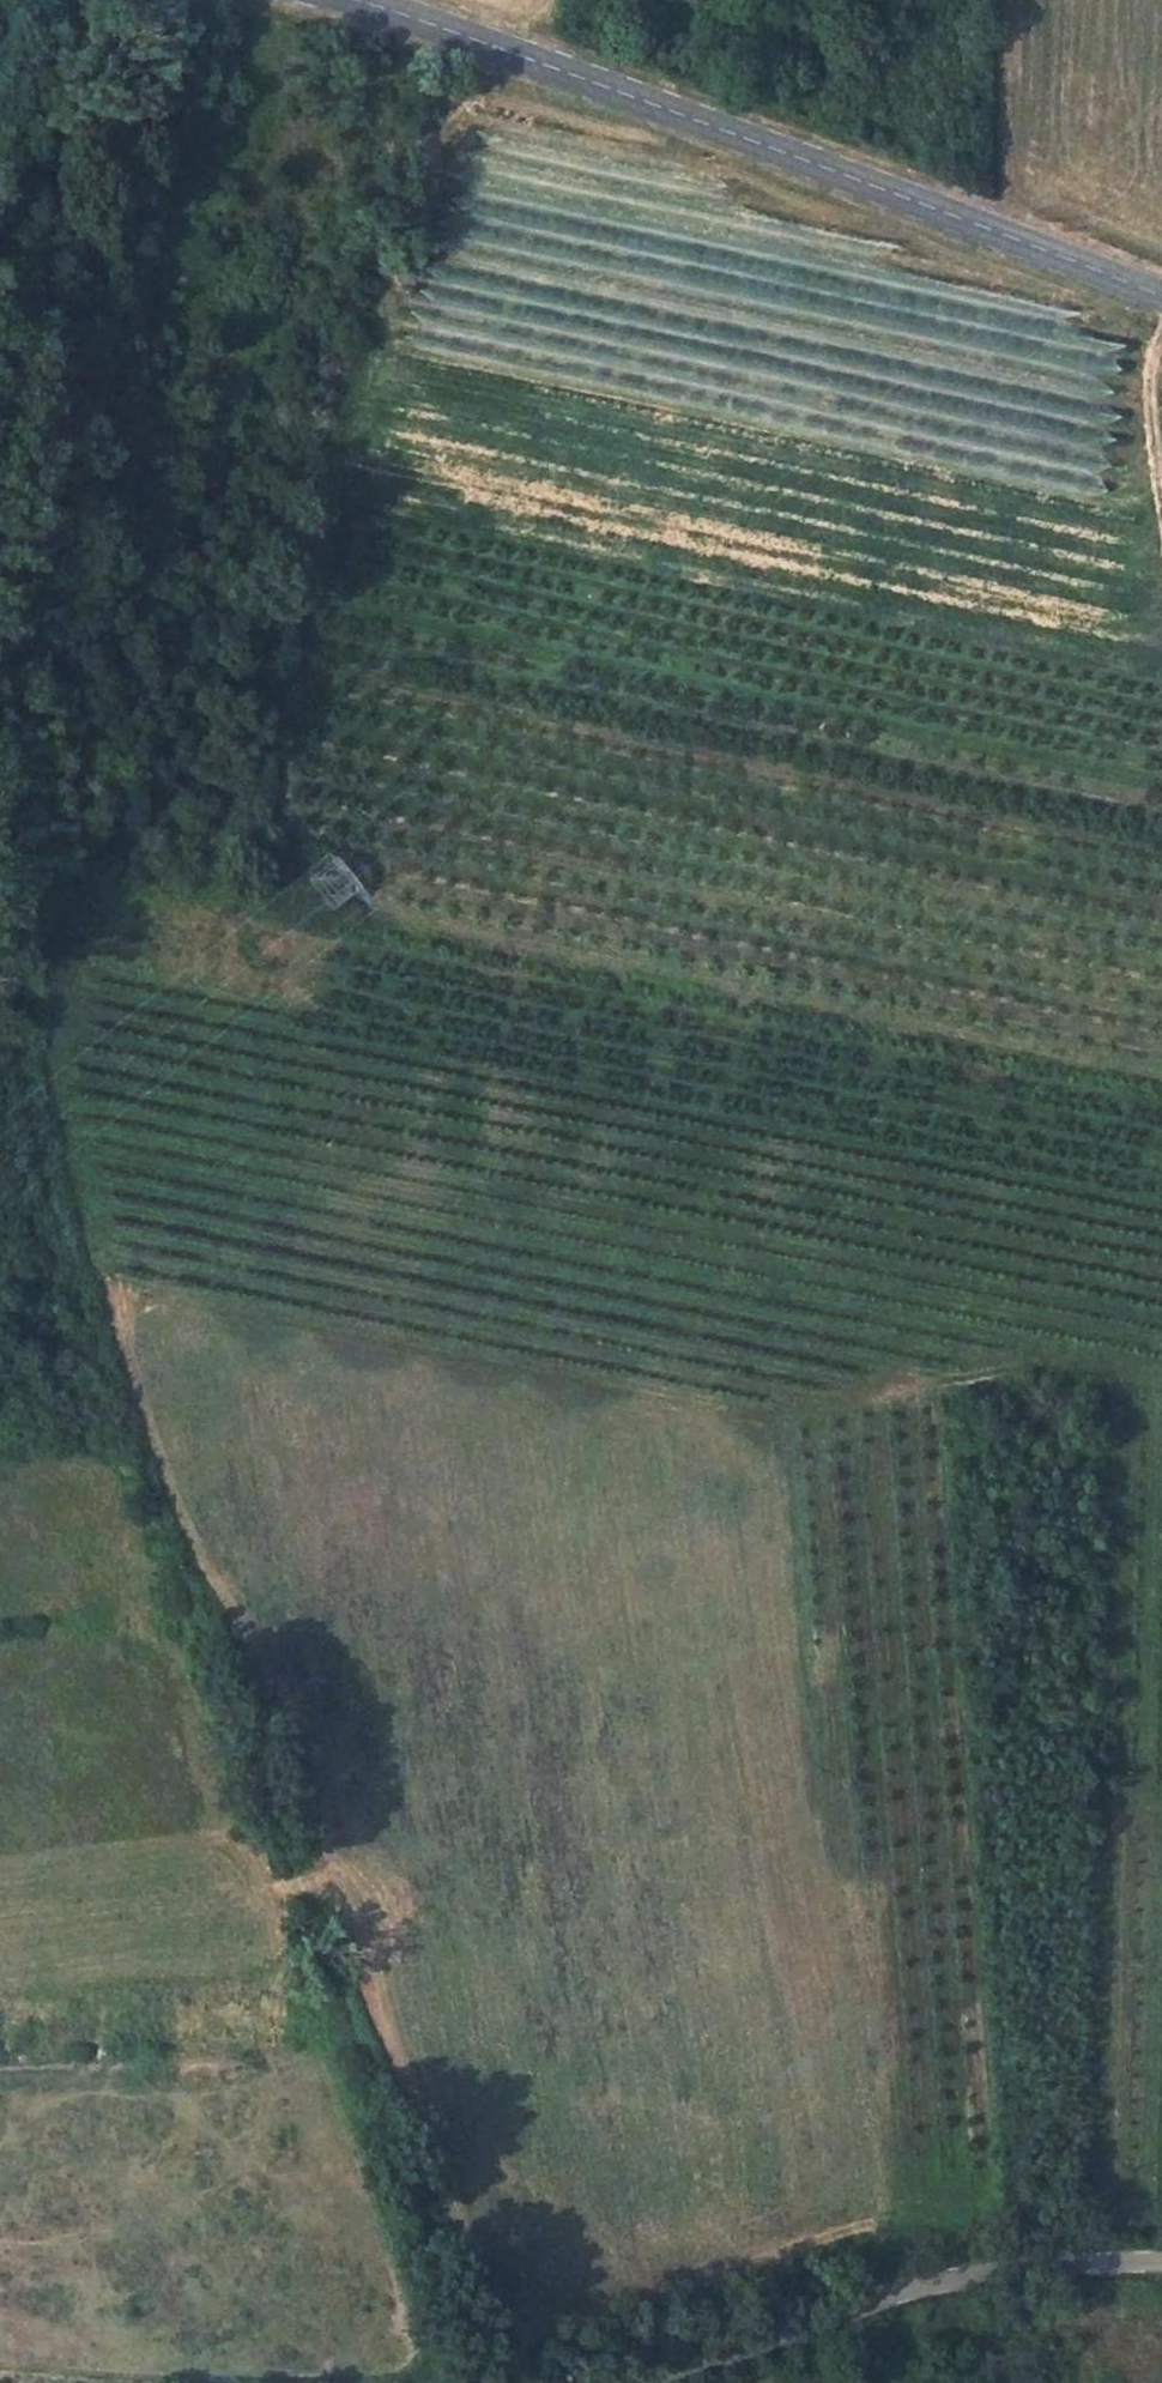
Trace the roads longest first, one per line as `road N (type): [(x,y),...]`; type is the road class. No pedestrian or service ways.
road 1 (tertiary): [(1161,298),(346,0)]
road 2 (unclassified): [(1161,2258),(967,2274),(608,2382)]

